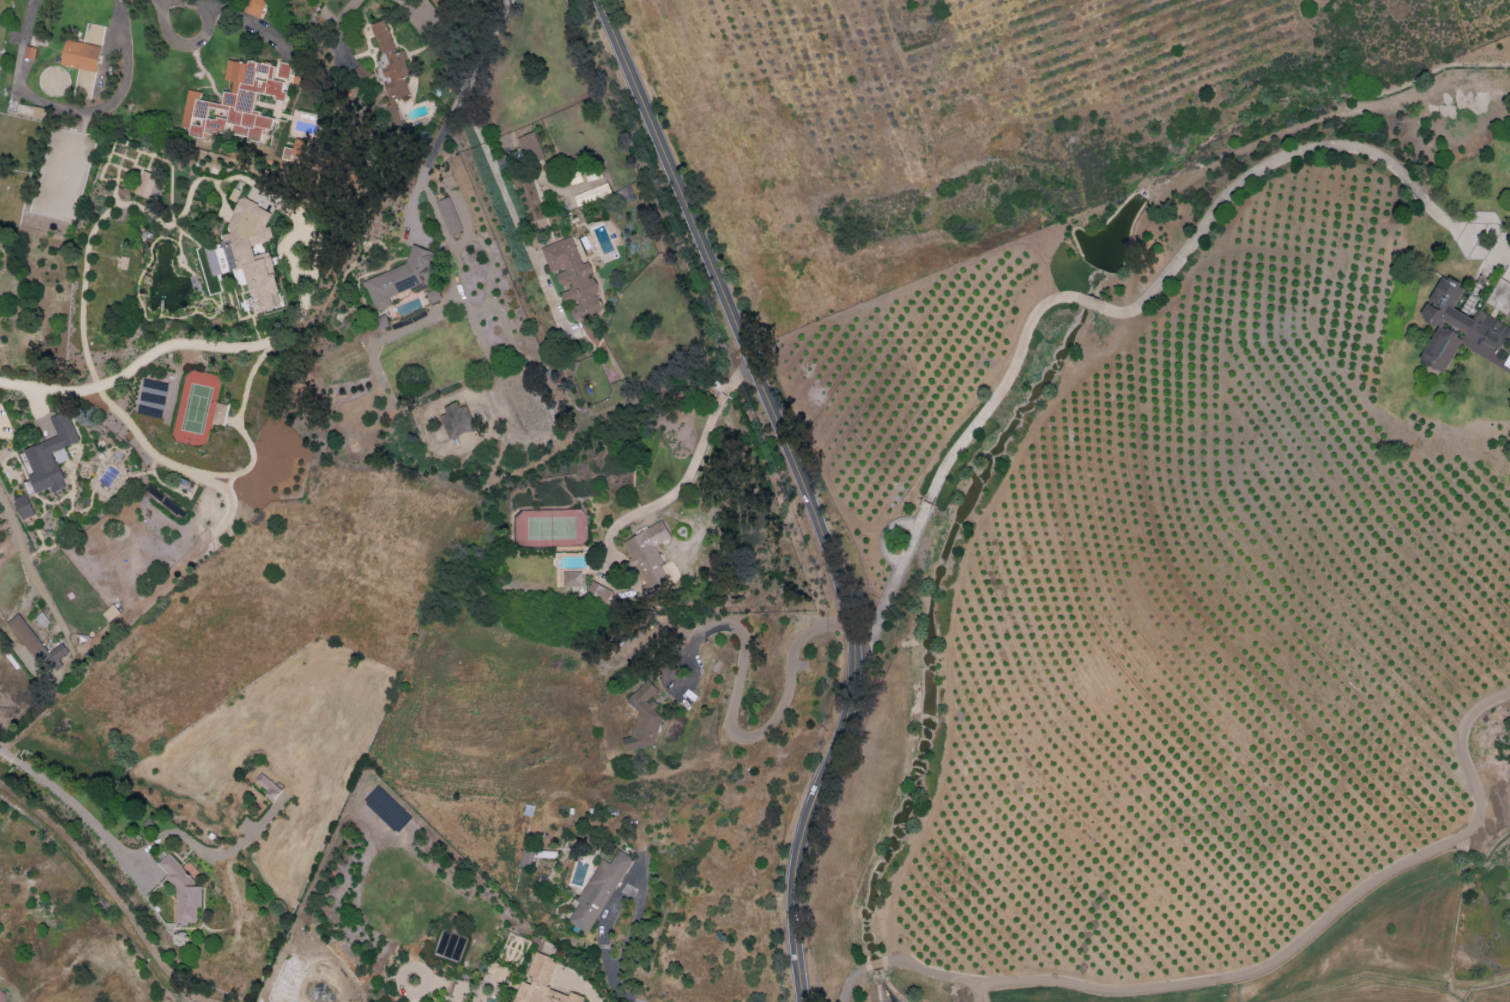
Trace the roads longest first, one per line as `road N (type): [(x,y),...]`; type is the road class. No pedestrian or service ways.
road 1 (tertiary): [(600,0),(851,615),(855,690),(798,859),(804,1001)]

